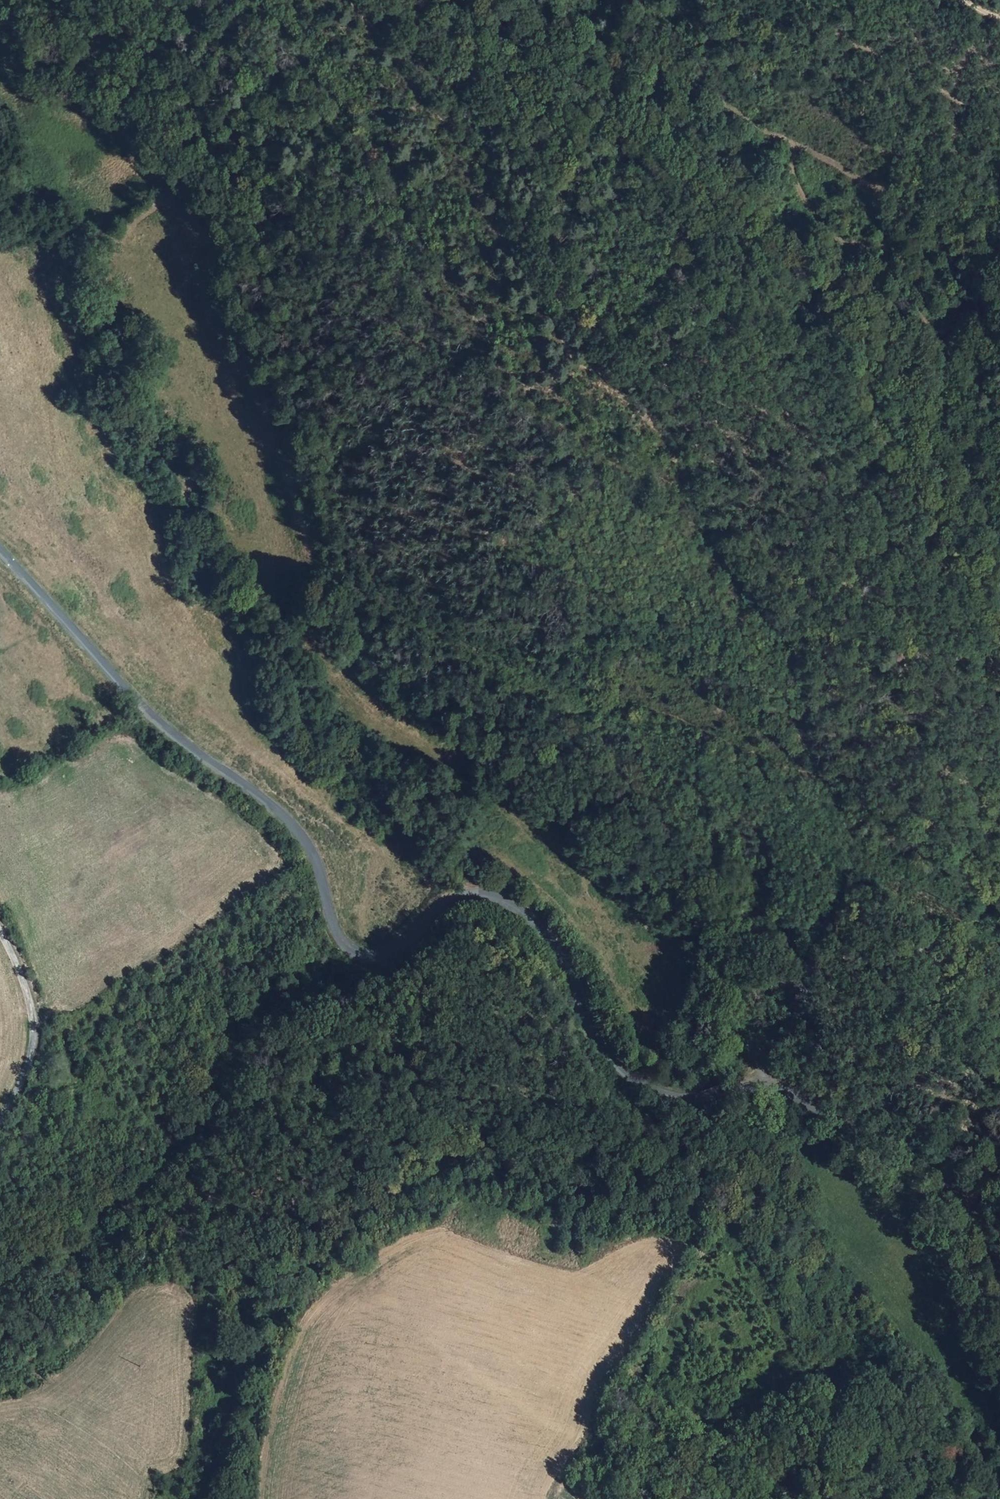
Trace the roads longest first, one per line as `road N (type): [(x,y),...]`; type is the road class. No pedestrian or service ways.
road 1 (tertiary): [(0,556),(140,704),(299,827),(323,875),(333,928),(351,950),(368,956),(391,949),(457,897),(495,892),(549,933),(598,1046),(623,1075),(679,1101),(727,1090)]
road 2 (tertiary): [(999,1271),(978,1215),(943,1178),(790,1093),(765,1084),(727,1090)]
road 3 (unclassified): [(0,1119),(35,1035),(29,996),(0,933)]
road 4 (track): [(351,0),(469,153)]

